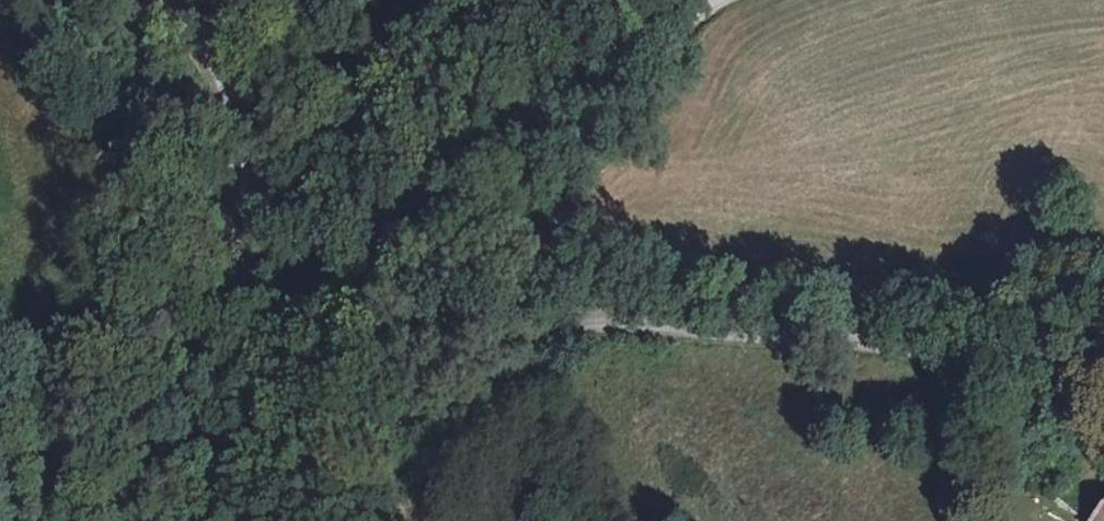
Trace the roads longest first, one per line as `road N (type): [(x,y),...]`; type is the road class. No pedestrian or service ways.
road 1 (unclassified): [(394,268),(401,287),(443,305),(745,322),(906,344),(991,373),(1103,443)]
road 2 (unclassified): [(394,268),(345,313),(311,301),(268,268),(248,219),(246,93),(208,18),(188,0)]
road 3 (unclassified): [(711,0),(638,44),(442,199),(394,268)]

